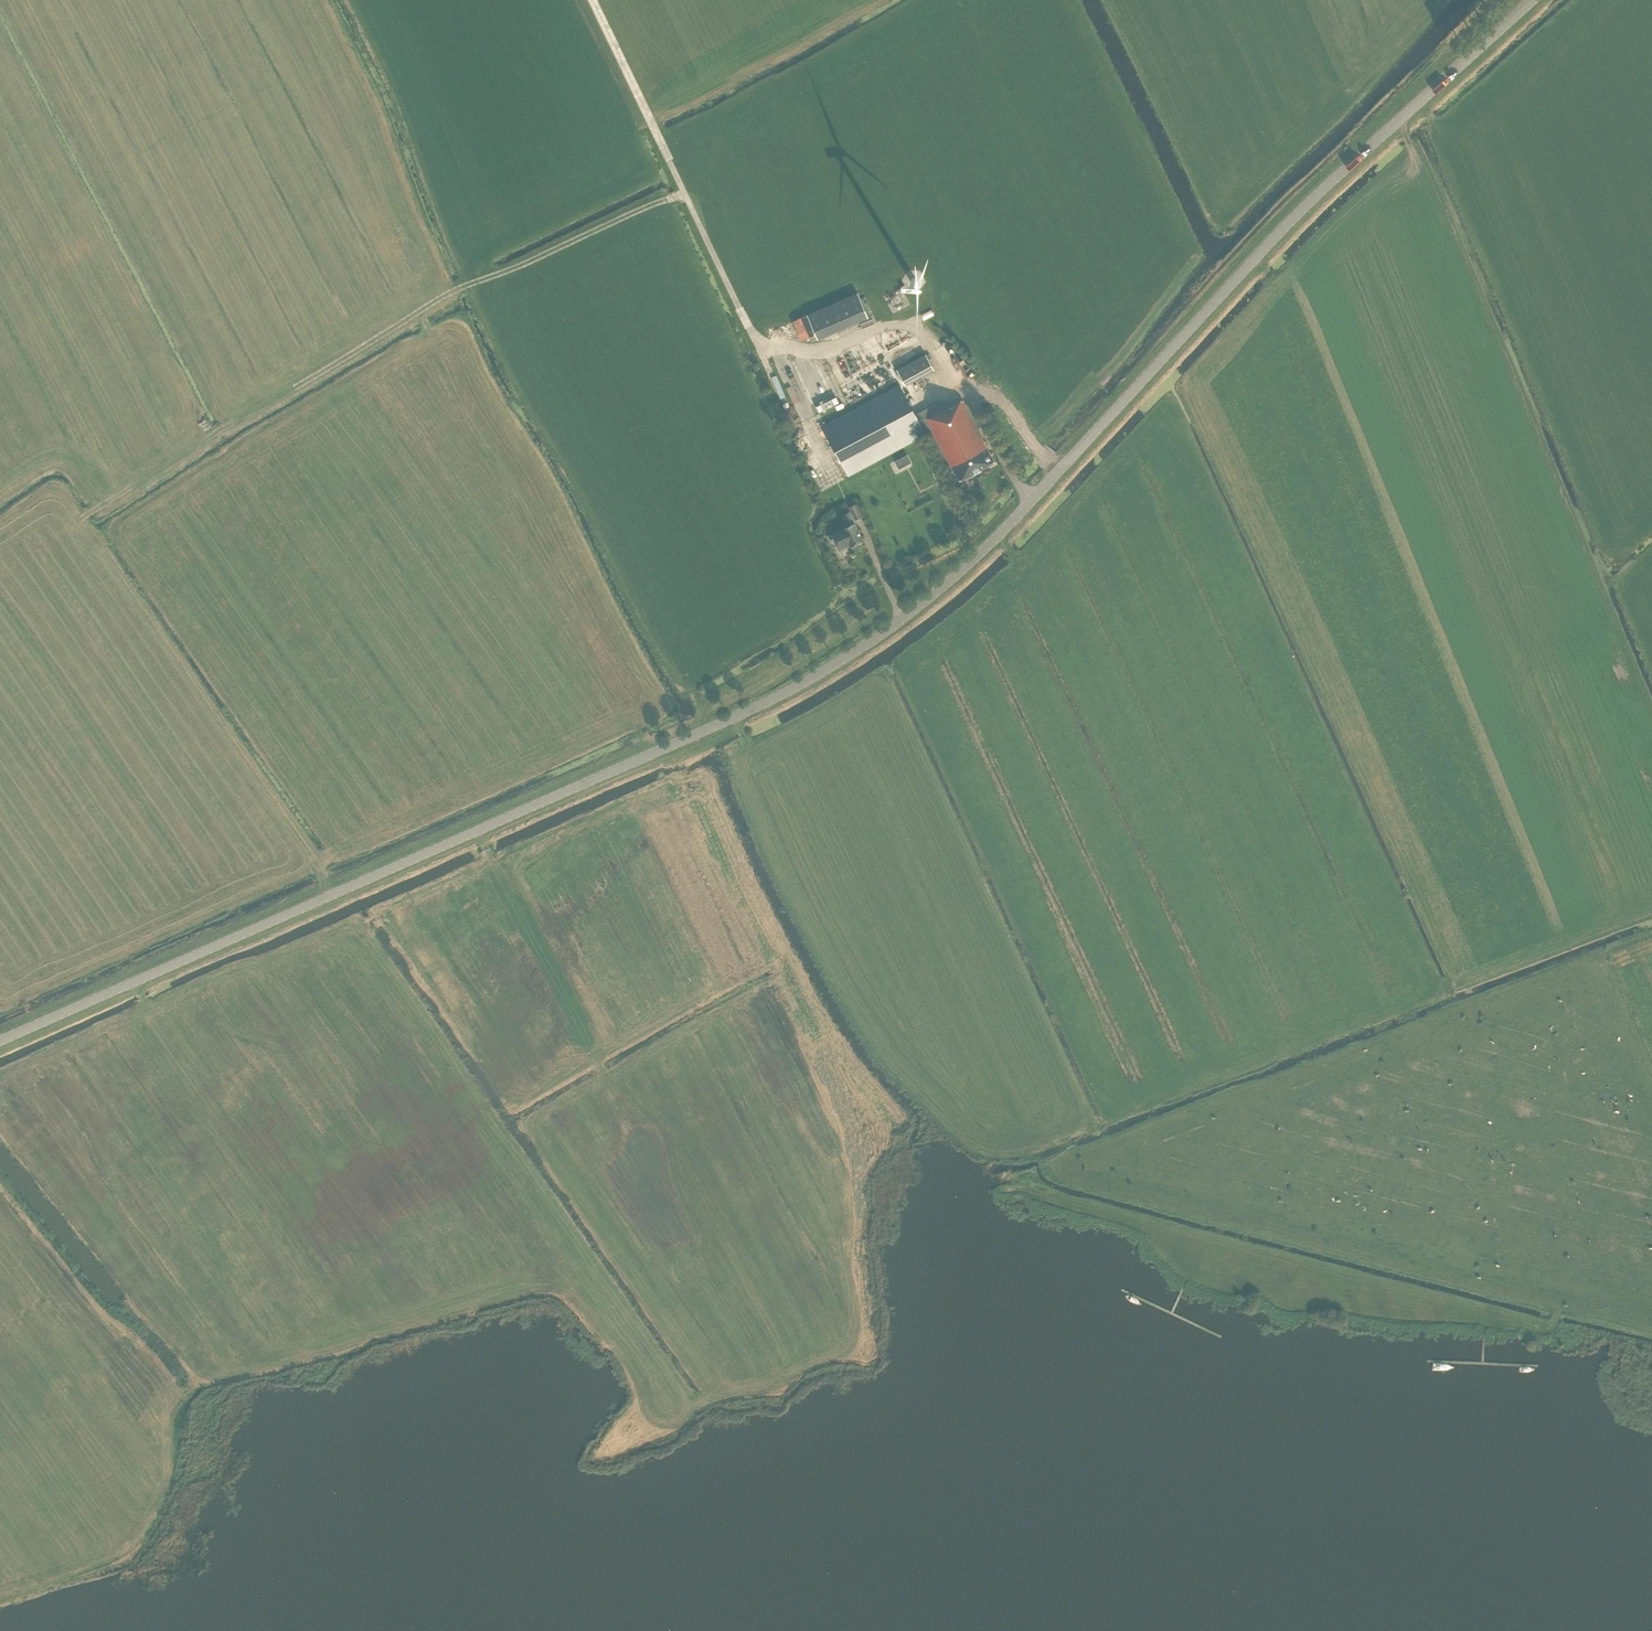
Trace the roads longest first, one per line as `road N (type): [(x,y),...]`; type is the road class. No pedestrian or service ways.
road 1 (tertiary): [(0,1041),(701,732),(804,682),(886,631),(1000,534),(1309,202),(1532,0)]

